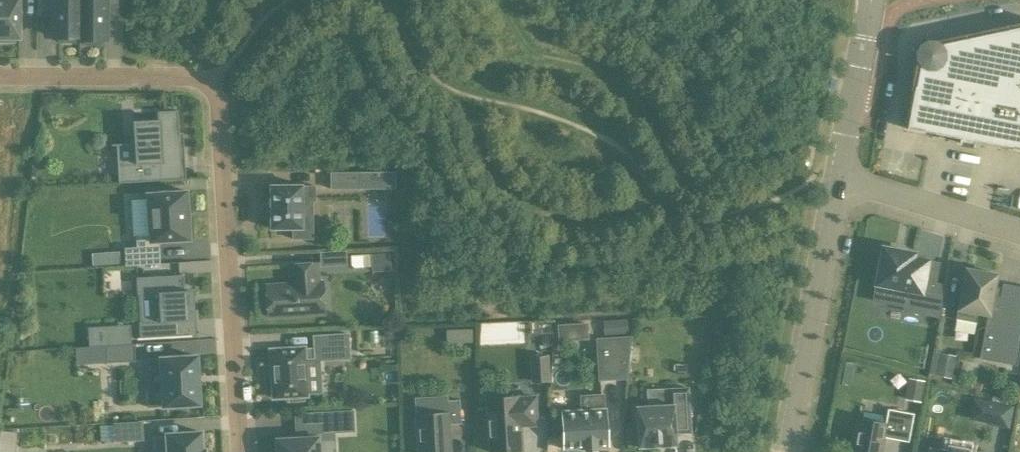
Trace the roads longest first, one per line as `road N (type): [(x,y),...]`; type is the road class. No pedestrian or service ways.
road 1 (residential): [(239,451),(220,102),(211,84),(0,76)]
road 2 (residential): [(786,451),(838,180)]
road 3 (residential): [(838,180),(1019,232)]
road 4 (residential): [(838,180),(871,0)]

